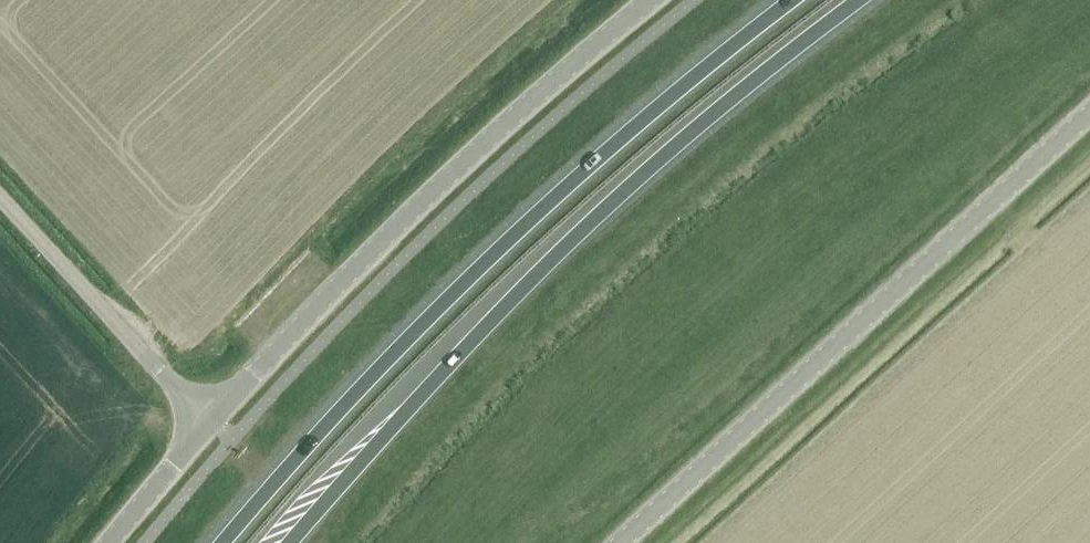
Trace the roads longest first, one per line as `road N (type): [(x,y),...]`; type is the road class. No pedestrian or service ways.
road 1 (trunk): [(288,542),(593,218),(859,0)]
road 2 (trunk): [(790,0),(575,177),(461,285),(224,542)]
road 3 (unclassified): [(622,542),(1089,116)]
road 4 (unclassified): [(207,420),(398,223),(651,0)]
road 5 (unclassified): [(207,420),(0,196)]
road 6 (unclassified): [(108,542),(207,420)]

